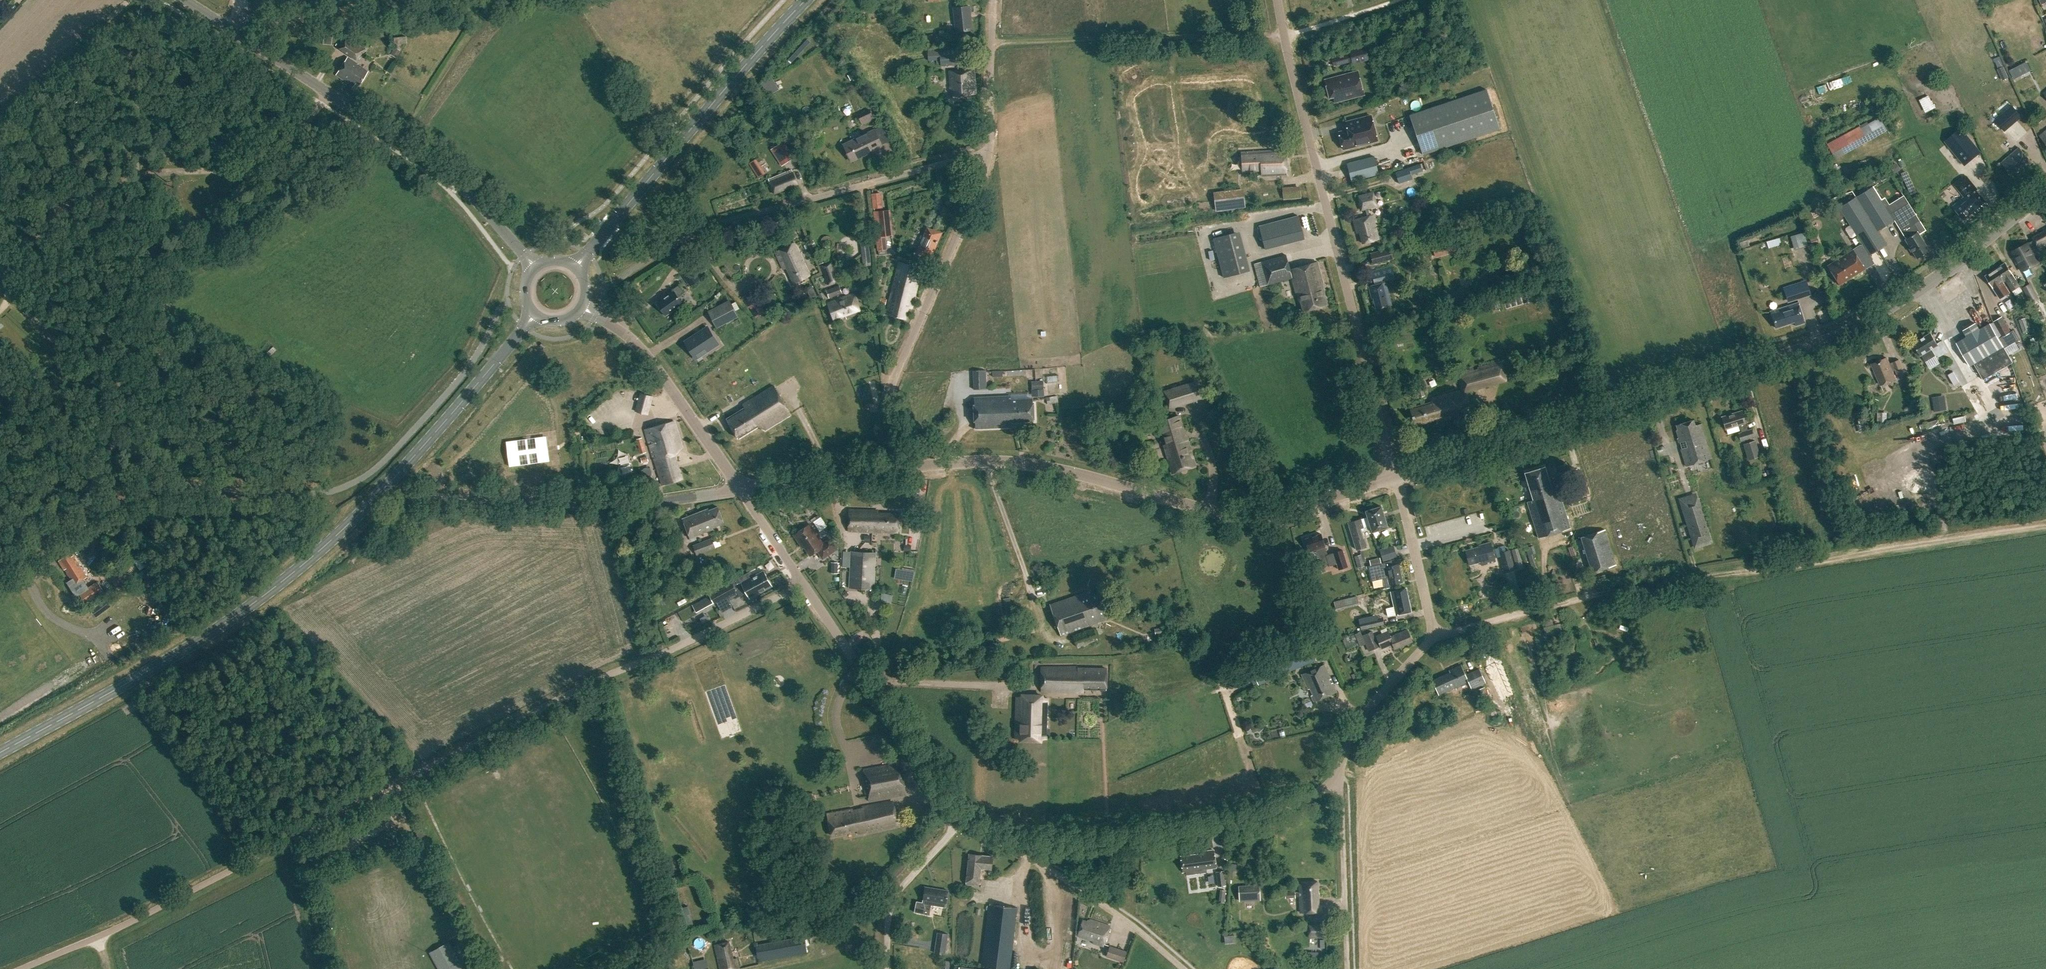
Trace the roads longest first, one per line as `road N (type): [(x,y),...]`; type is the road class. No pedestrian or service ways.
road 1 (unclassified): [(21,968),(802,584)]
road 2 (tertiary): [(1395,476),(1865,322),(2045,188)]
road 3 (tertiary): [(0,753),(188,647),(327,544),(457,409),(535,313)]
road 4 (unclassified): [(1019,846),(1124,843),(1205,829),(1305,798),(1338,773),(1362,718),(1433,638),(1395,476)]
road 5 (track): [(1433,638),(1635,587),(2045,525)]
road 6 (unclassified): [(0,571),(134,495),(318,493),(358,481),(463,374),(490,329)]
road 7 (tertiary): [(901,467),(1045,466),(1235,517),(1266,518),(1395,476)]
road 8 (unclassified): [(1395,476),(1277,0)]
road 9 (tertiary): [(535,267),(435,162),(185,0)]
road 10 (residential): [(618,279),(706,228),(987,152)]
road 11 (tertiary): [(575,267),(806,0)]
road 12 (residential): [(901,467),(892,383),(987,152)]
road 13 (unclassified): [(433,497),(628,504),(741,489)]
road 14 (track): [(1283,37),(991,47)]
road 15 (unclassified): [(961,821),(802,584)]
road 16 (tertiary): [(741,489),(648,357),(581,307)]
road 17 (track): [(1347,968),(1338,773)]
road 18 (track): [(1184,968),(1039,862)]
road 19 (unclassified): [(887,968),(894,899),(961,821)]
road 20 (tertiary): [(741,489),(901,467)]
road 21 (residential): [(987,152),(993,0)]
road 22 (track): [(897,894),(756,926)]

